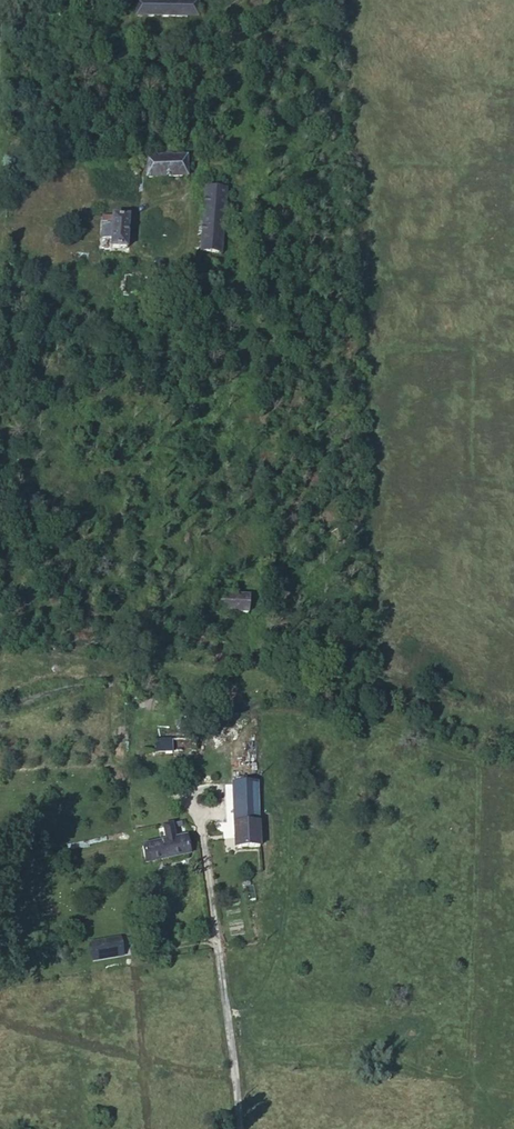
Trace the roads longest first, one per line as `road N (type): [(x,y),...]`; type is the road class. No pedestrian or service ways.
road 1 (unclassified): [(238,1128),(198,811)]

